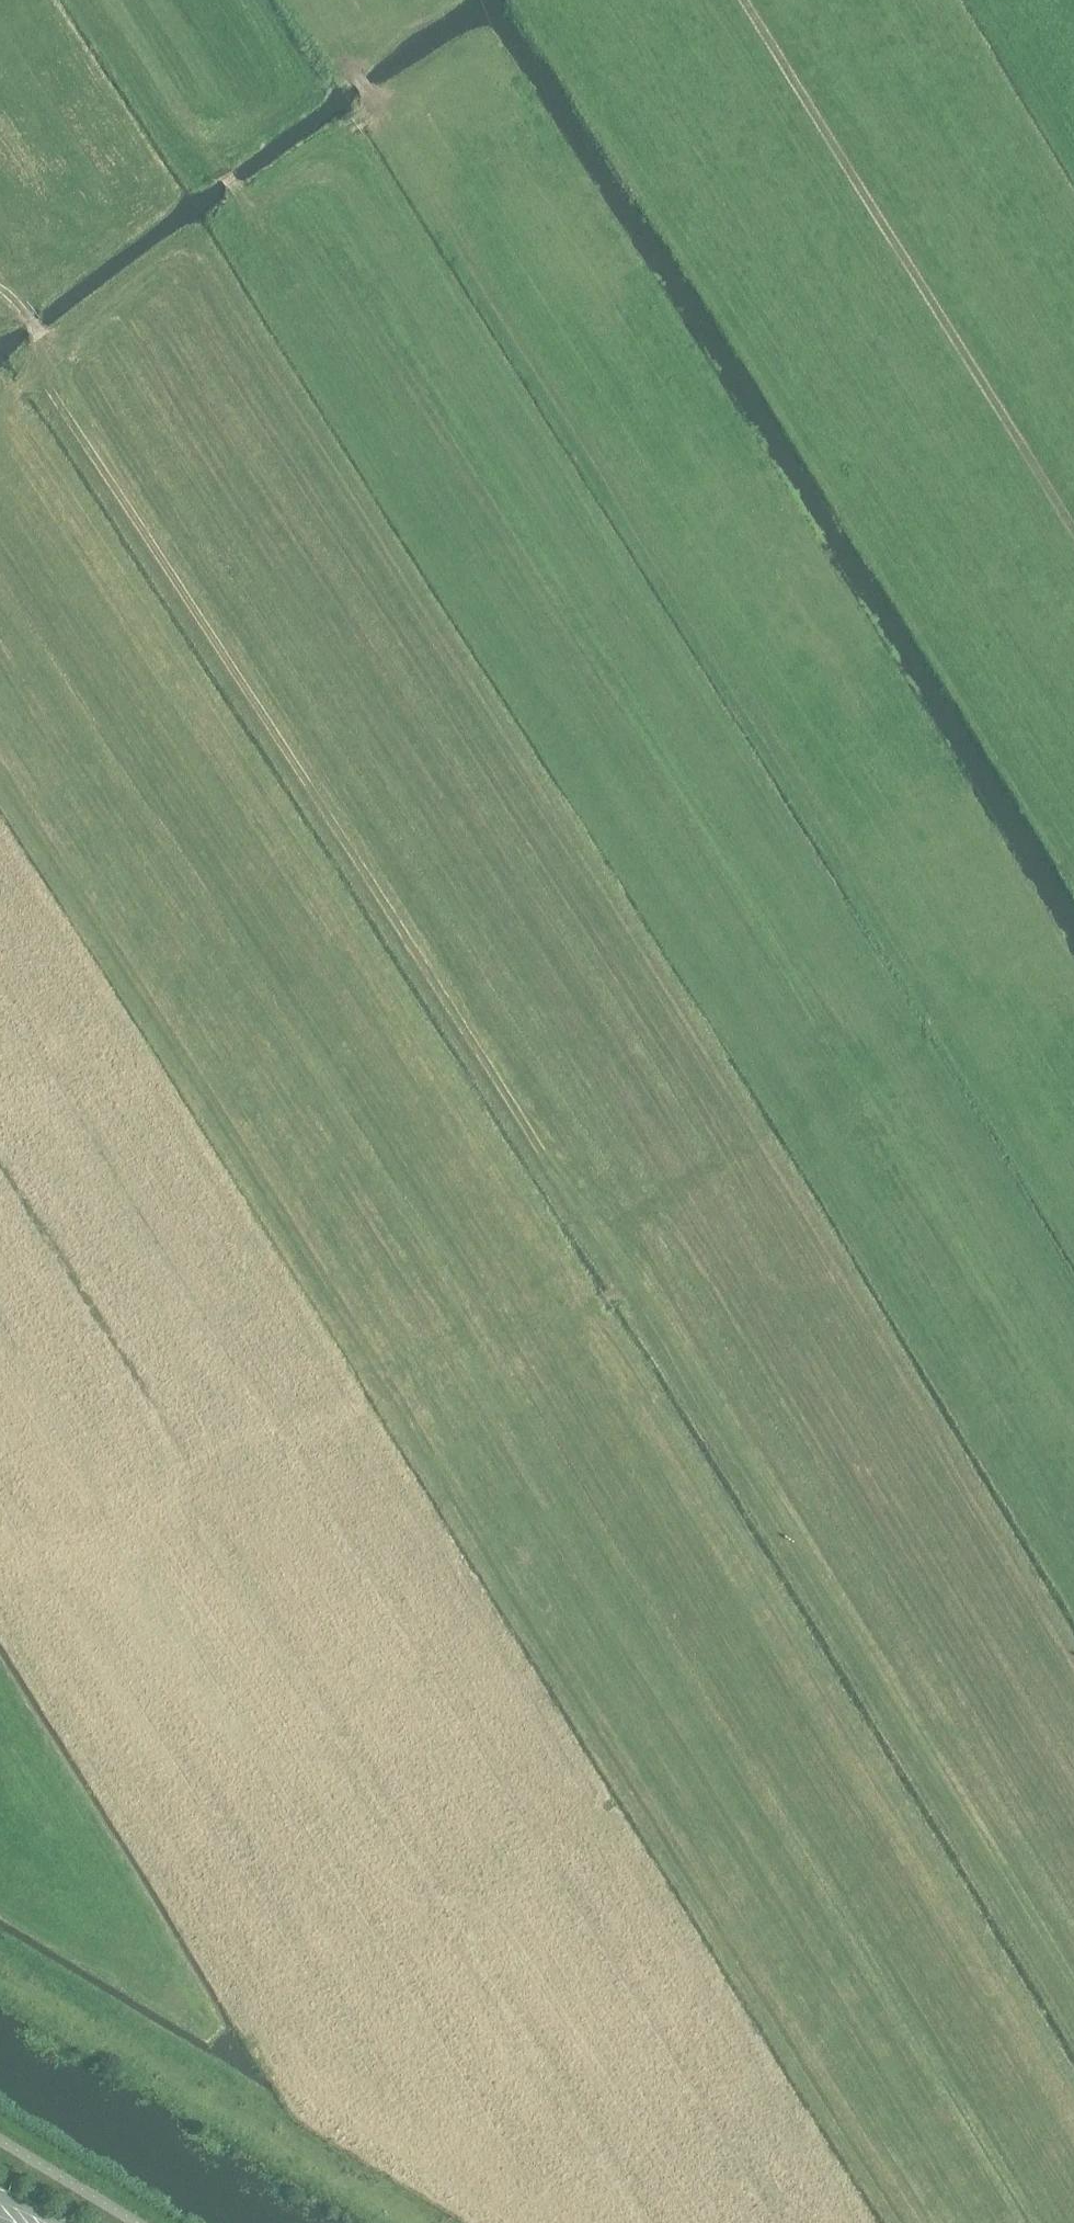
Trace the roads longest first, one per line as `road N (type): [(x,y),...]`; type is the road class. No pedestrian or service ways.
road 1 (track): [(0,289),(43,336),(49,388),(111,488),(627,1286),(593,1308)]
road 2 (track): [(1073,534),(742,0)]

